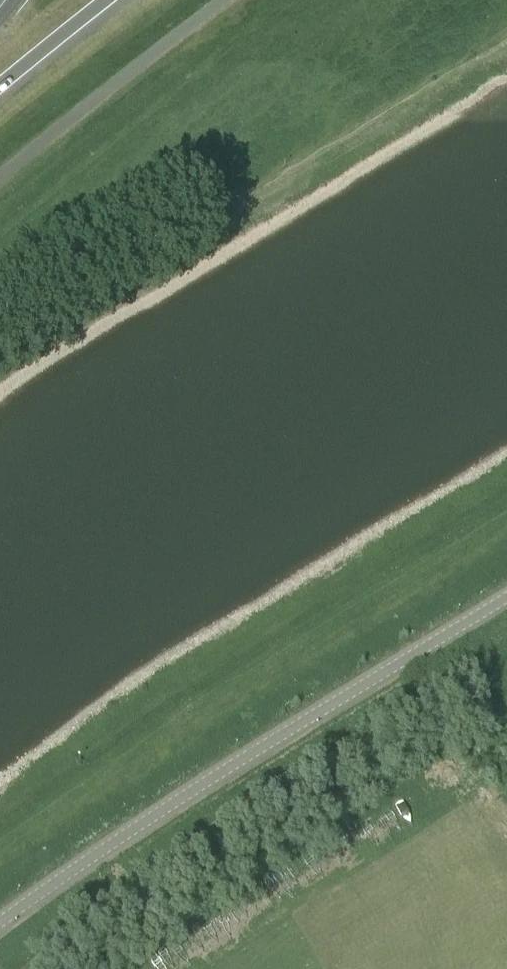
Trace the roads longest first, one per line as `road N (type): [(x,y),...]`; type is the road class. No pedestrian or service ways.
road 1 (unclassified): [(0,929),(82,868),(506,598)]
road 2 (unclassified): [(0,174),(218,0)]
road 3 (motorway): [(0,85),(106,0)]

